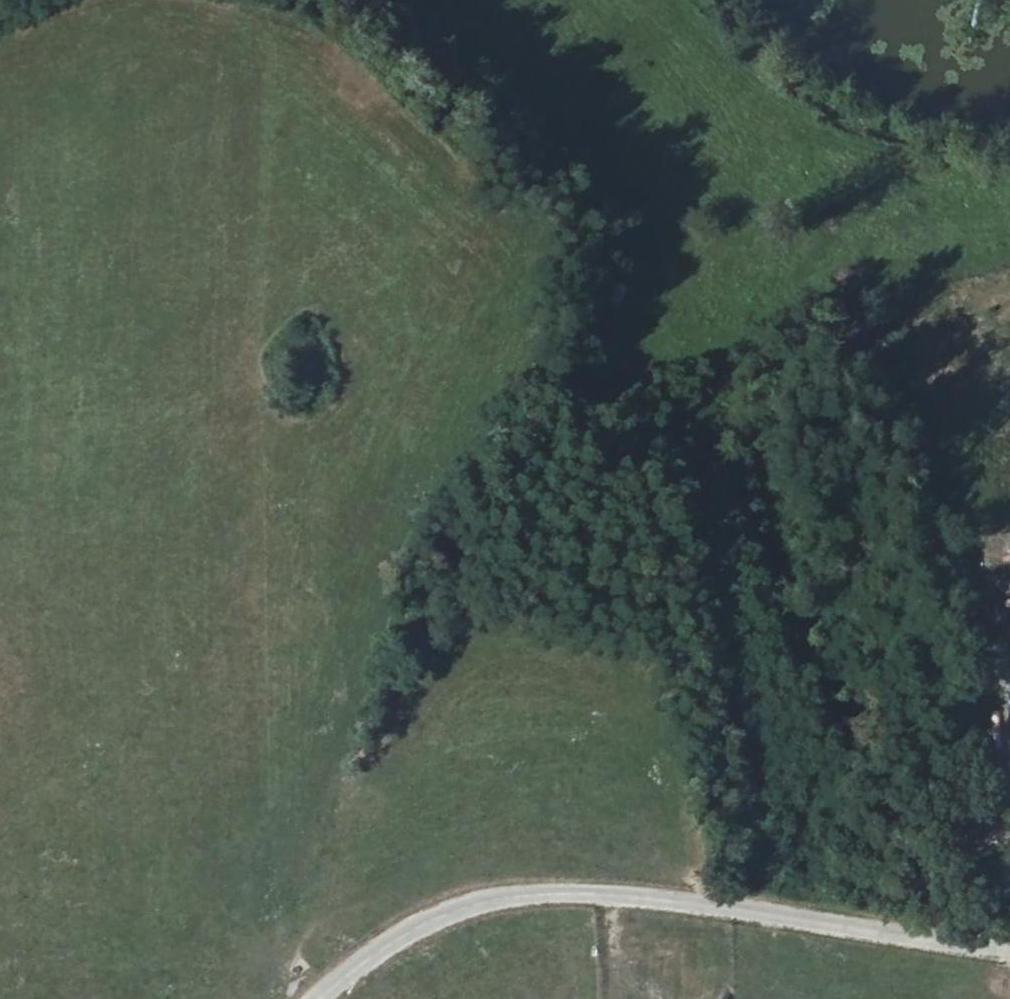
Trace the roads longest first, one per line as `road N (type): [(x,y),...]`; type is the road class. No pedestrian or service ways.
road 1 (unclassified): [(318,998),(396,936),(433,919),(558,894),(682,902),(1009,948)]

